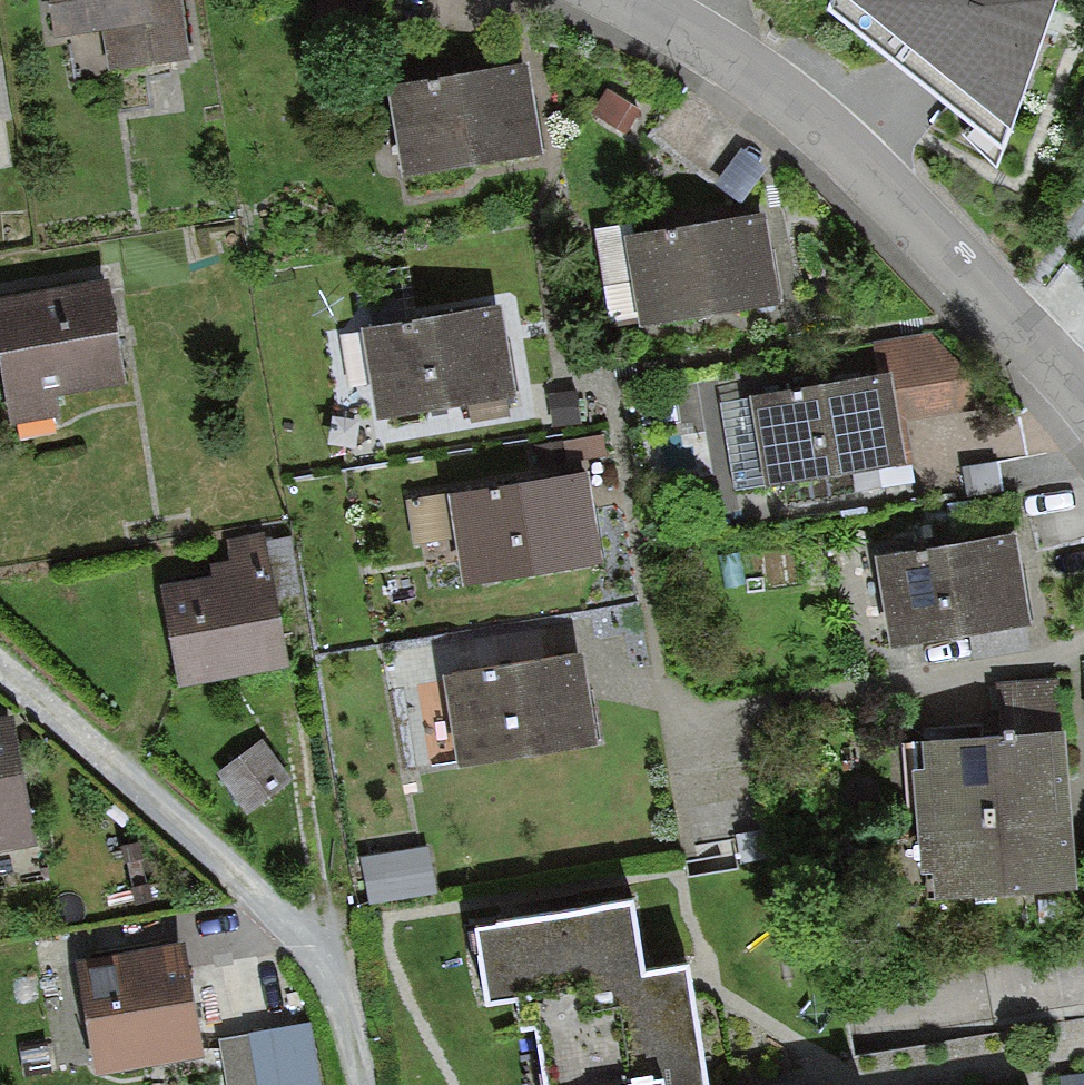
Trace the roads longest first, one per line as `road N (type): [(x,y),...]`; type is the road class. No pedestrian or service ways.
road 1 (residential): [(1083,398),(1047,351),(817,121),(728,53),(626,0)]
road 2 (residential): [(0,678),(302,930),(346,1014),(359,1084)]

